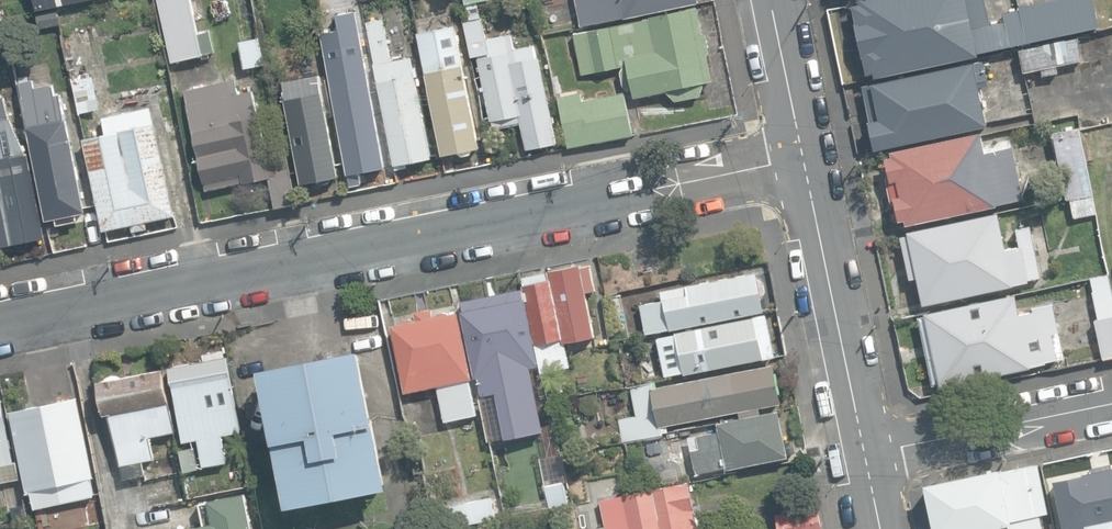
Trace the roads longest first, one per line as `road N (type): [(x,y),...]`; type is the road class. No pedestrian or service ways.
road 1 (residential): [(808,159),(0,319)]
road 2 (residential): [(864,456),(808,159)]
road 3 (residential): [(1111,406),(864,456)]
road 4 (residential): [(808,159),(774,0)]

